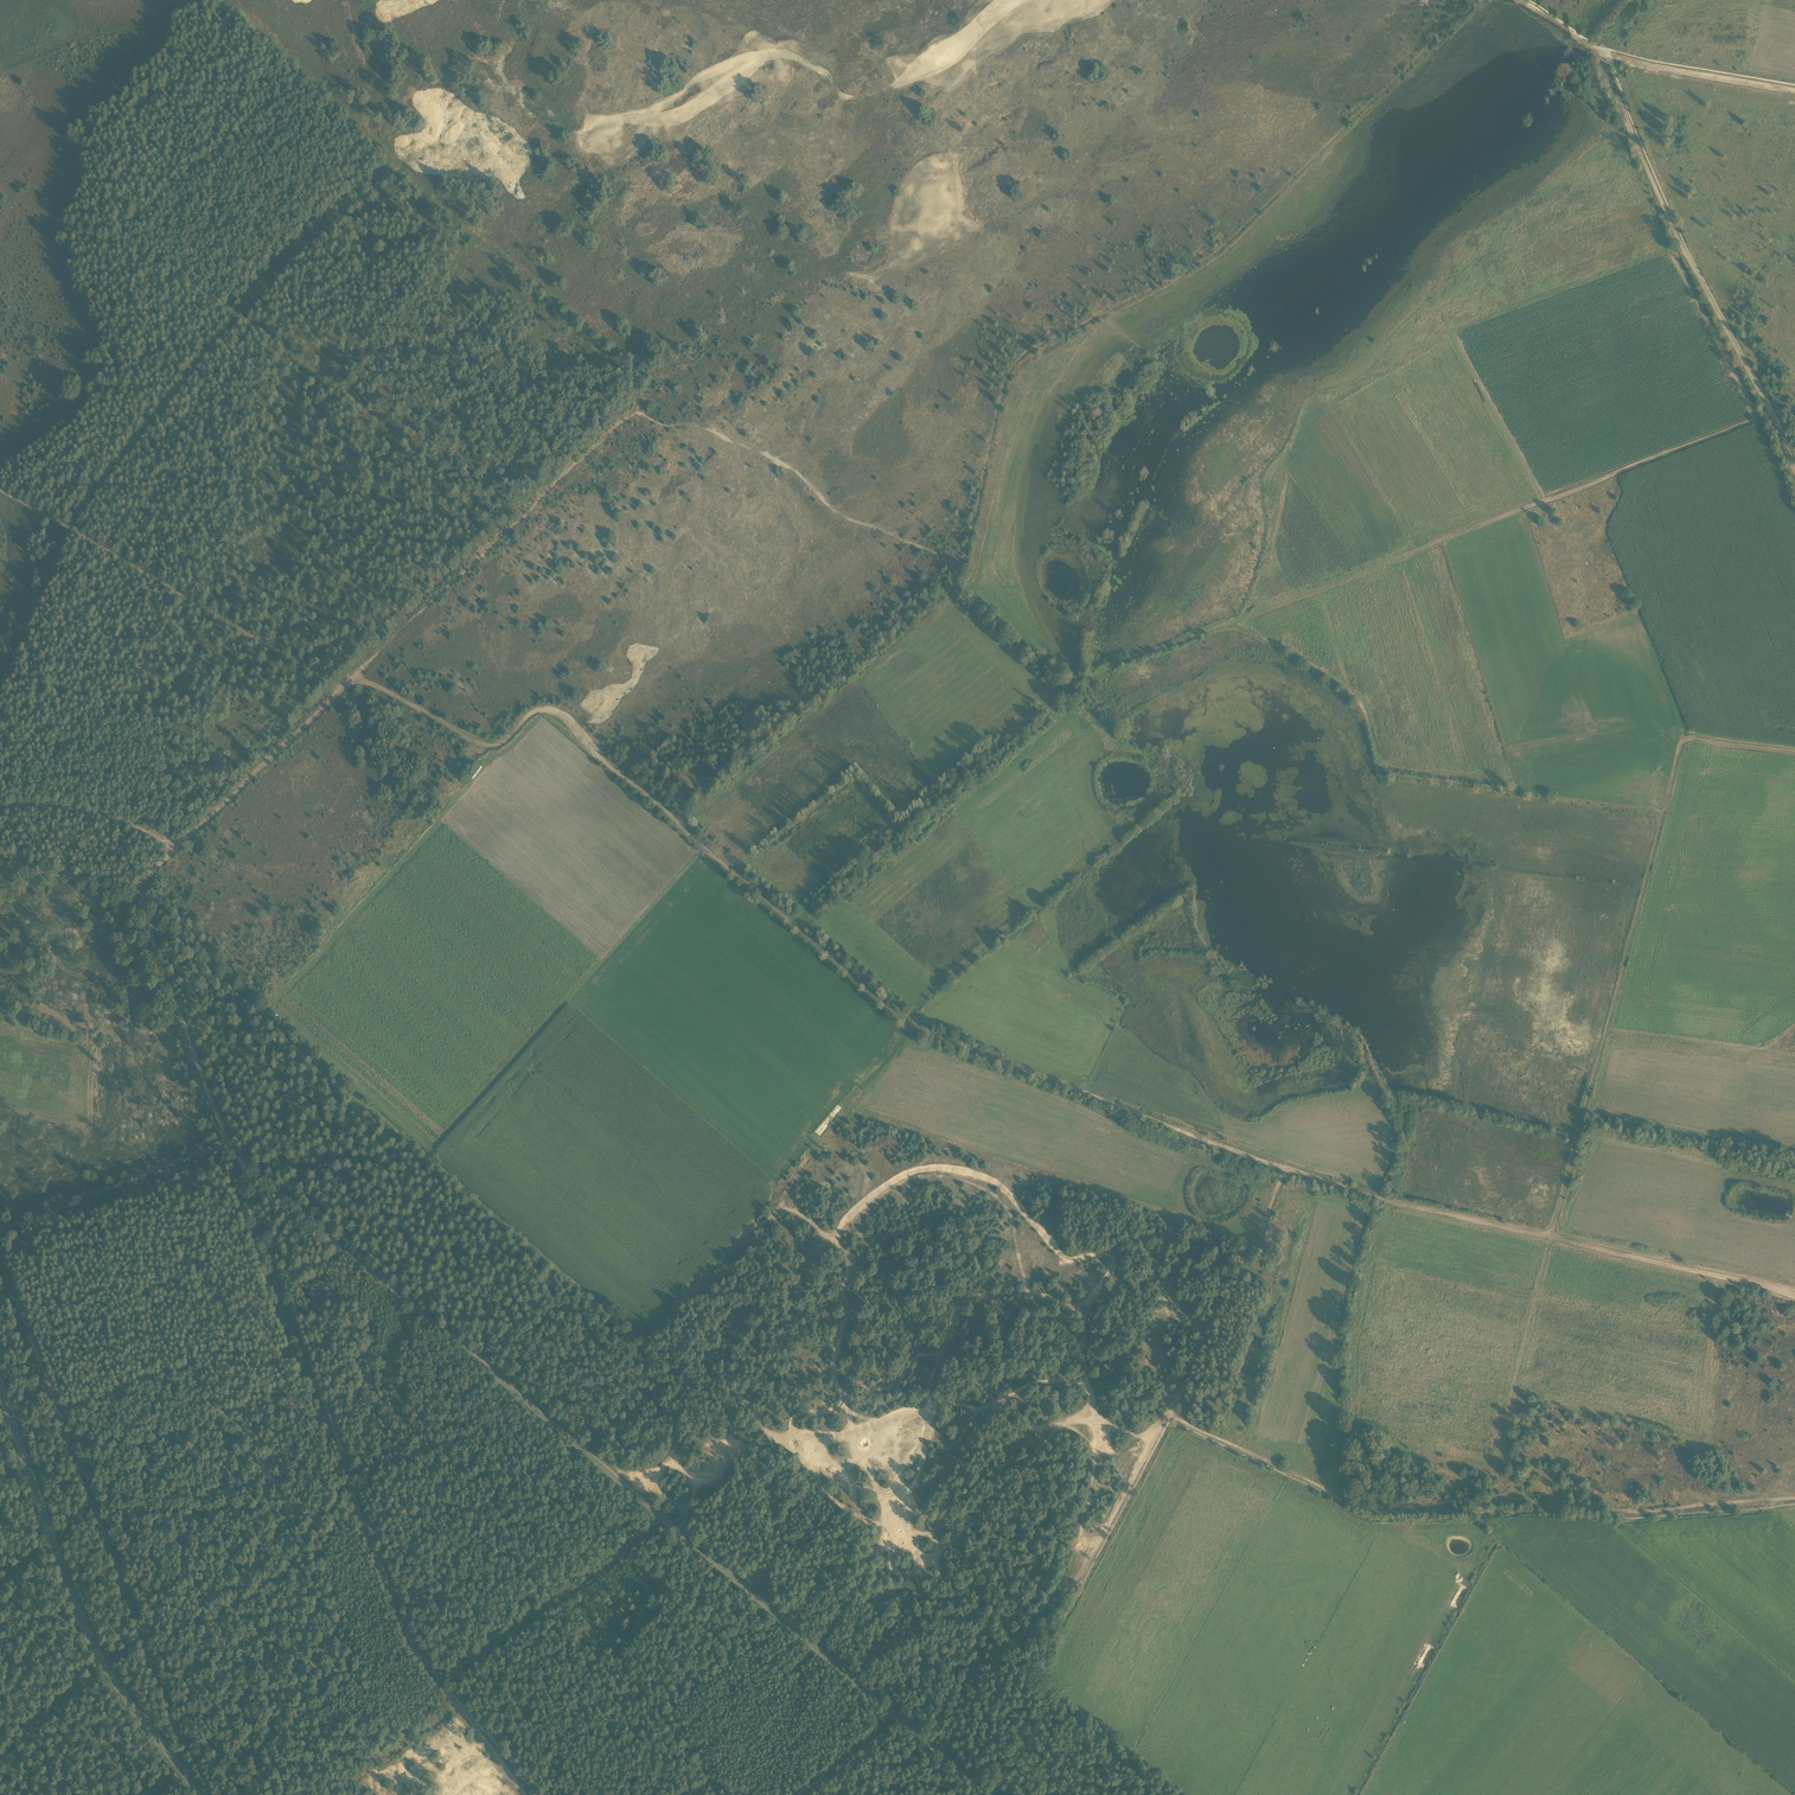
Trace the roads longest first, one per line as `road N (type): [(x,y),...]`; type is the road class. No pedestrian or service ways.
road 1 (track): [(1552,1238),(1283,1170),(910,1025),(556,716),(539,713),(502,748)]
road 2 (unclassified): [(989,1794),(226,1143)]
road 3 (track): [(1552,1238),(1666,810),(1382,775),(1367,716),(1350,691),(1231,623)]
road 4 (track): [(1794,1499),(1638,1513),(1523,1499),(1476,1509),(1464,1501),(1427,1507),(1354,1502),(1169,1416),(1228,1285),(1261,1237),(1283,1170)]
road 5 (track): [(241,1159),(409,1640),(526,1794)]
road 6 (track): [(4,1264),(190,1756),(190,1764),(155,1794)]
road 7 (track): [(1517,0),(1596,51),(1794,477)]
road 8 (unclassified): [(0,1387),(95,1651),(201,1794)]
road 9 (track): [(342,691),(0,491)]
road 10 (track): [(367,1107),(645,1346)]
road 11 (track): [(262,1016),(502,748)]
road 12 (track): [(1022,1649),(1004,1647),(947,1596),(884,1505),(774,1435)]
road 13 (track): [(1523,1499),(1507,1458),(1509,1417),(1552,1238)]
road 14 (unclassified): [(226,1143),(140,902)]
road 15 (track): [(1794,1298),(1552,1238)]
road 16 (unclassified): [(0,1229),(226,1143)]
road 17 (track): [(342,691),(175,850)]
road 18 (track): [(1666,810),(1683,741),(1794,753)]
road 19 (track): [(175,850),(96,815),(0,810)]
road 20 (track): [(1169,1416),(1080,1575)]
road 21 (track): [(502,748),(361,681),(342,691)]
road 22 (track): [(66,526),(0,677)]
road 23 (track): [(144,916),(262,1016)]
road 24 (track): [(985,1791),(1054,1707),(1028,1675)]
road 25 (track): [(262,1016),(367,1107)]
road 26 (track): [(0,1758),(105,1668)]
road 27 (track): [(0,1589),(94,1512)]
road 28 (track): [(367,1107),(289,1200)]

